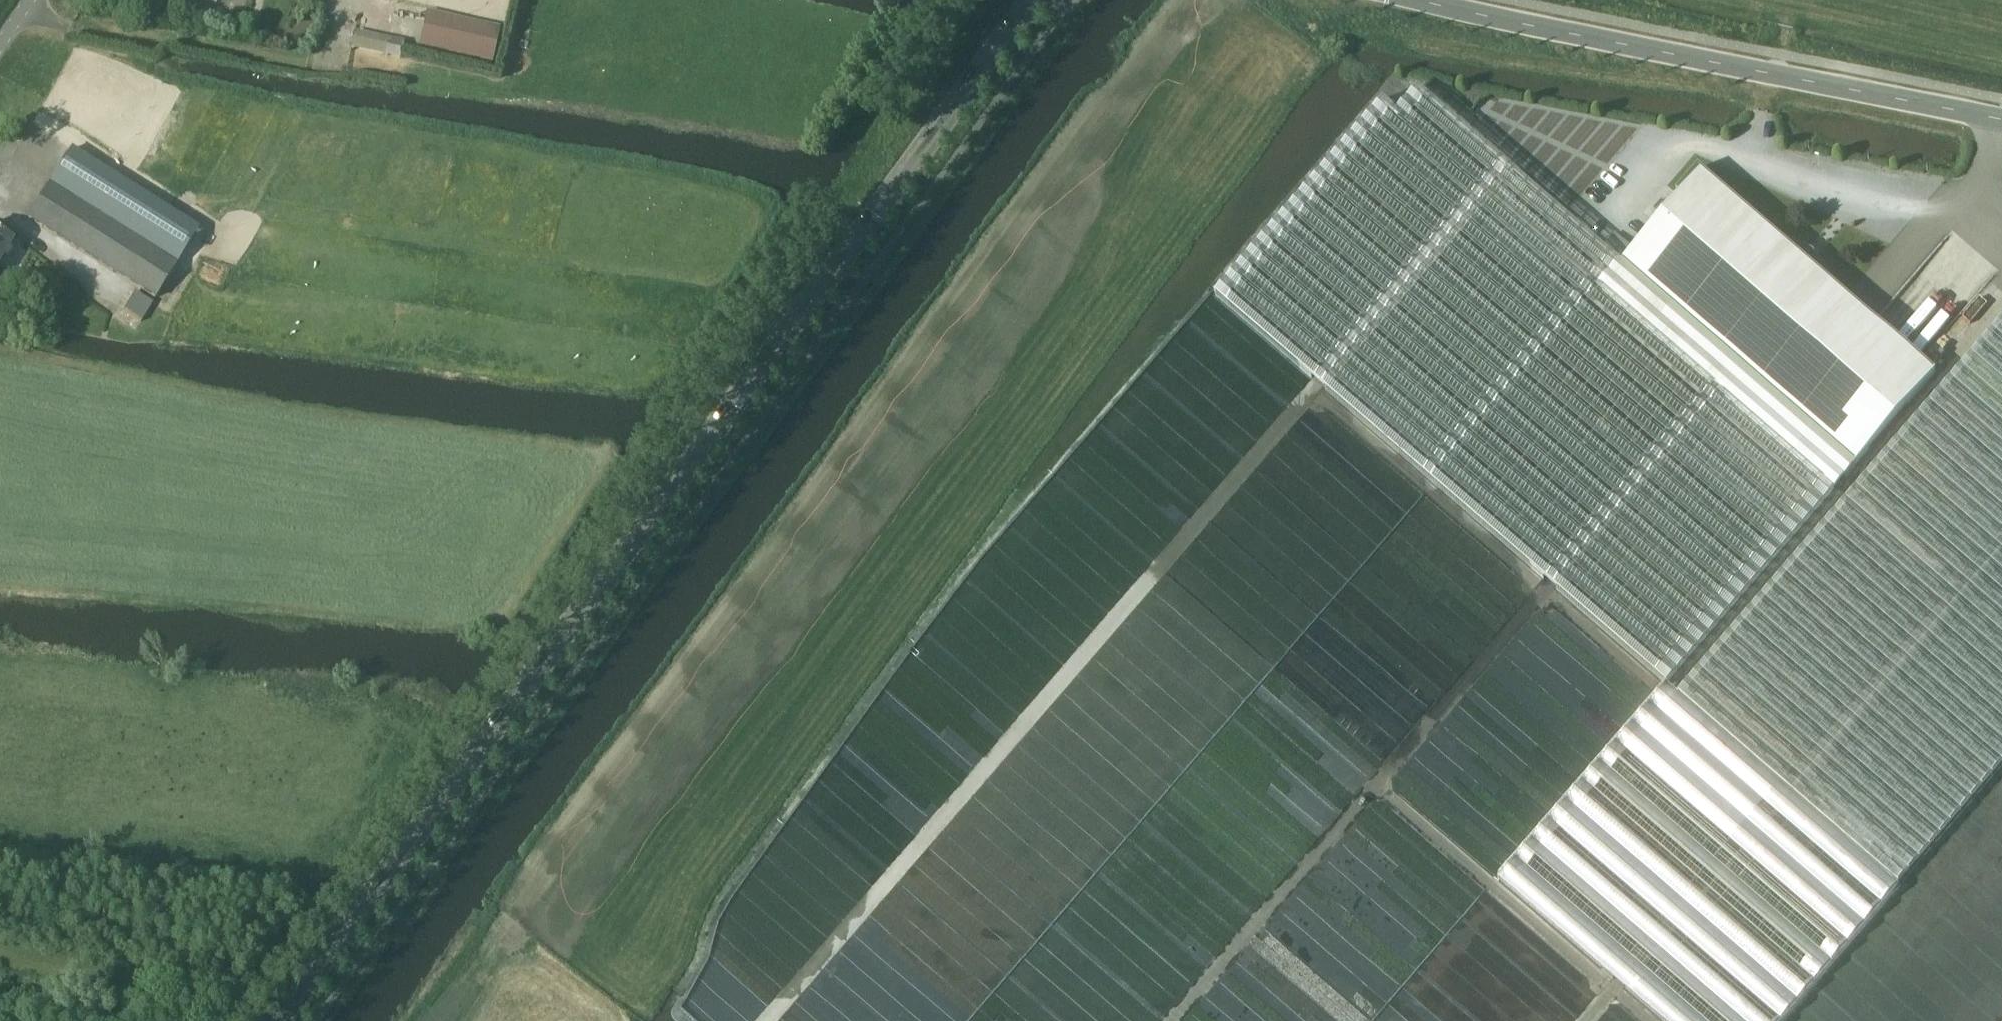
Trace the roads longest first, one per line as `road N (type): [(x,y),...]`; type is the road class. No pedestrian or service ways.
road 1 (tertiary): [(276,1020),(1032,0)]
road 2 (tertiary): [(2001,118),(1443,0)]
road 3 (track): [(1205,0),(1030,259)]

